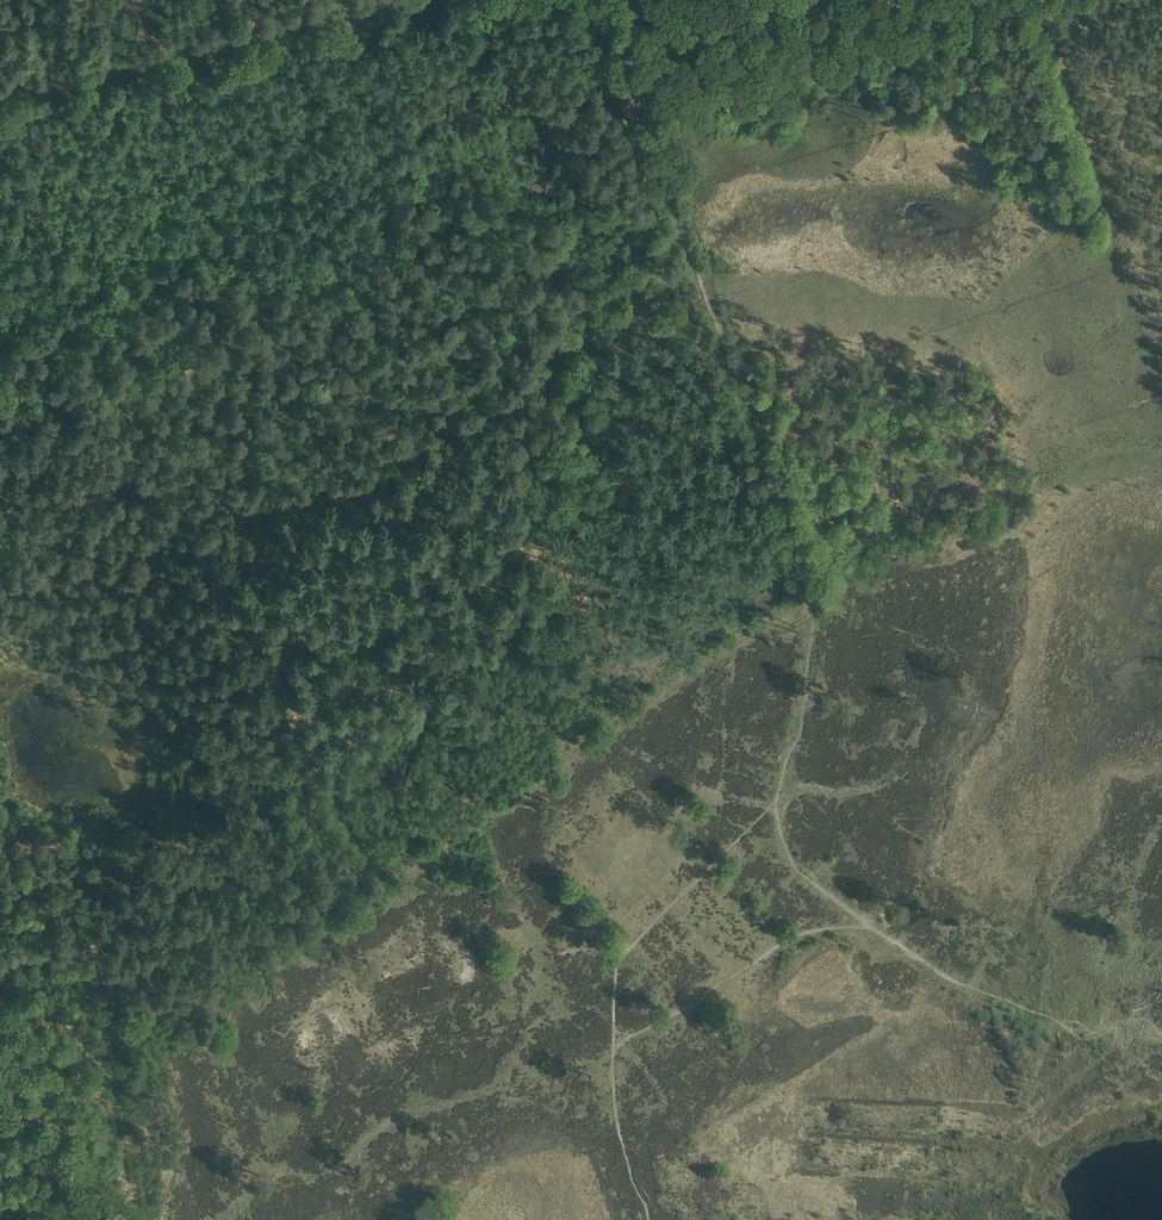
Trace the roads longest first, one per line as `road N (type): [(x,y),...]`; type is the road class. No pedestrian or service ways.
road 1 (track): [(399,0),(0,93)]

